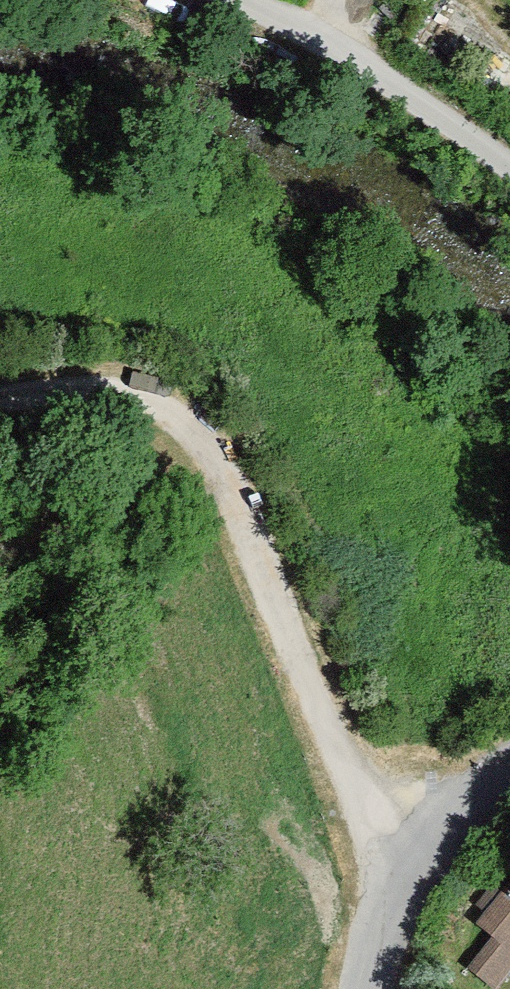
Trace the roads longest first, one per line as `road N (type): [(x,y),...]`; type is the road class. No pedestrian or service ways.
road 1 (track): [(438,843),(359,784),(229,479),(135,386),(0,398)]
road 2 (residential): [(509,162),(291,39),(202,0)]
road 3 (unclassified): [(373,988),(438,843),(509,763)]

